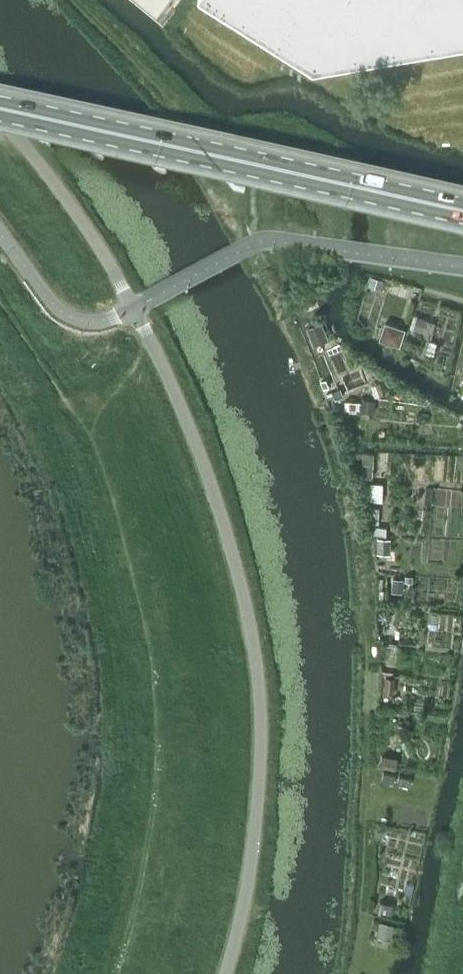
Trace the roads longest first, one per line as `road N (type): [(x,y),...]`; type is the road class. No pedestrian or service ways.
road 1 (primary): [(462,209),(0,108)]

